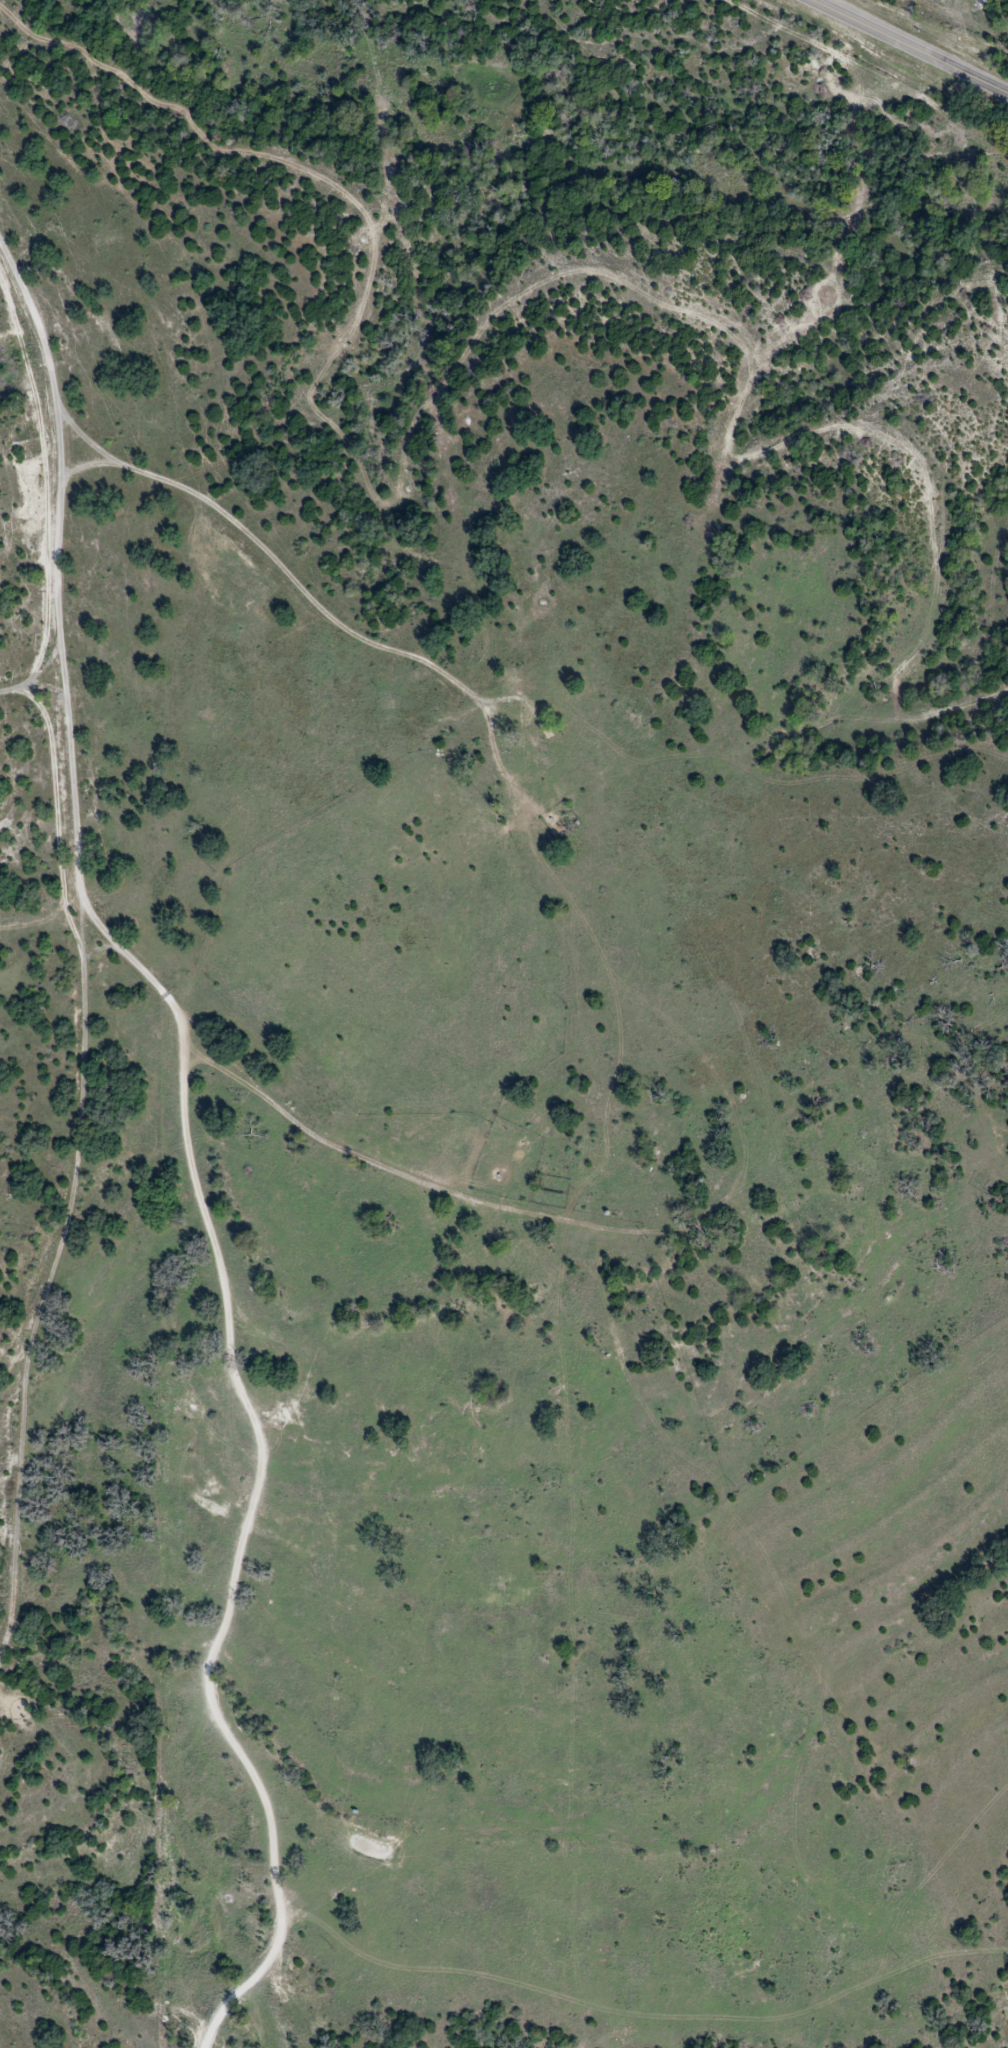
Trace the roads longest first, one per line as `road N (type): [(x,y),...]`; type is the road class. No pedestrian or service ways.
road 1 (tertiary): [(816,0),(1007,92)]

